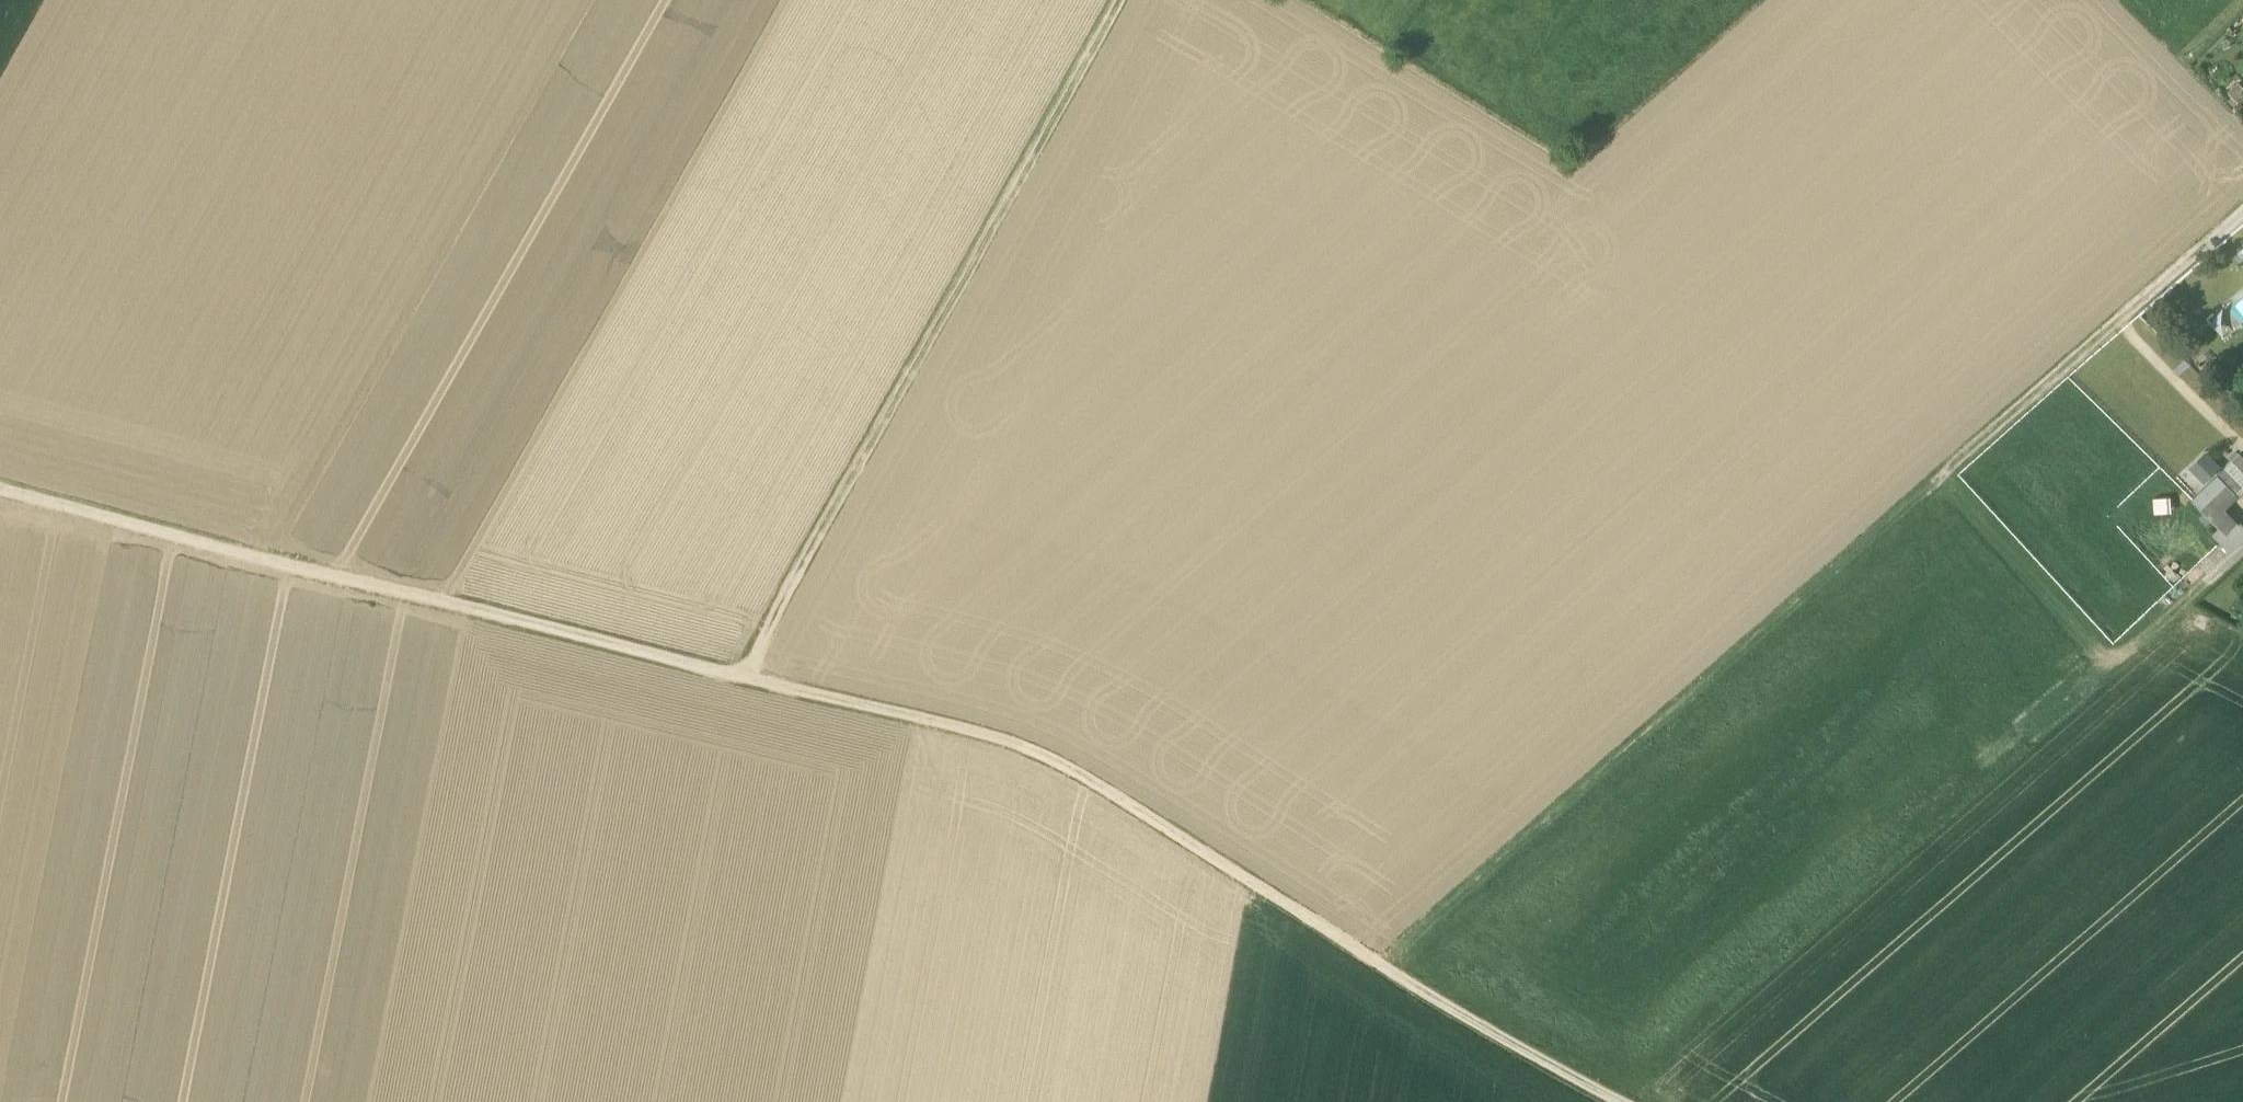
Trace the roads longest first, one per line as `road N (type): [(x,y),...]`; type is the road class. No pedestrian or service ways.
road 1 (track): [(0,487),(735,681),(1024,748),(1142,806),(1625,1101)]
road 2 (track): [(735,681),(911,351),(1114,0)]

